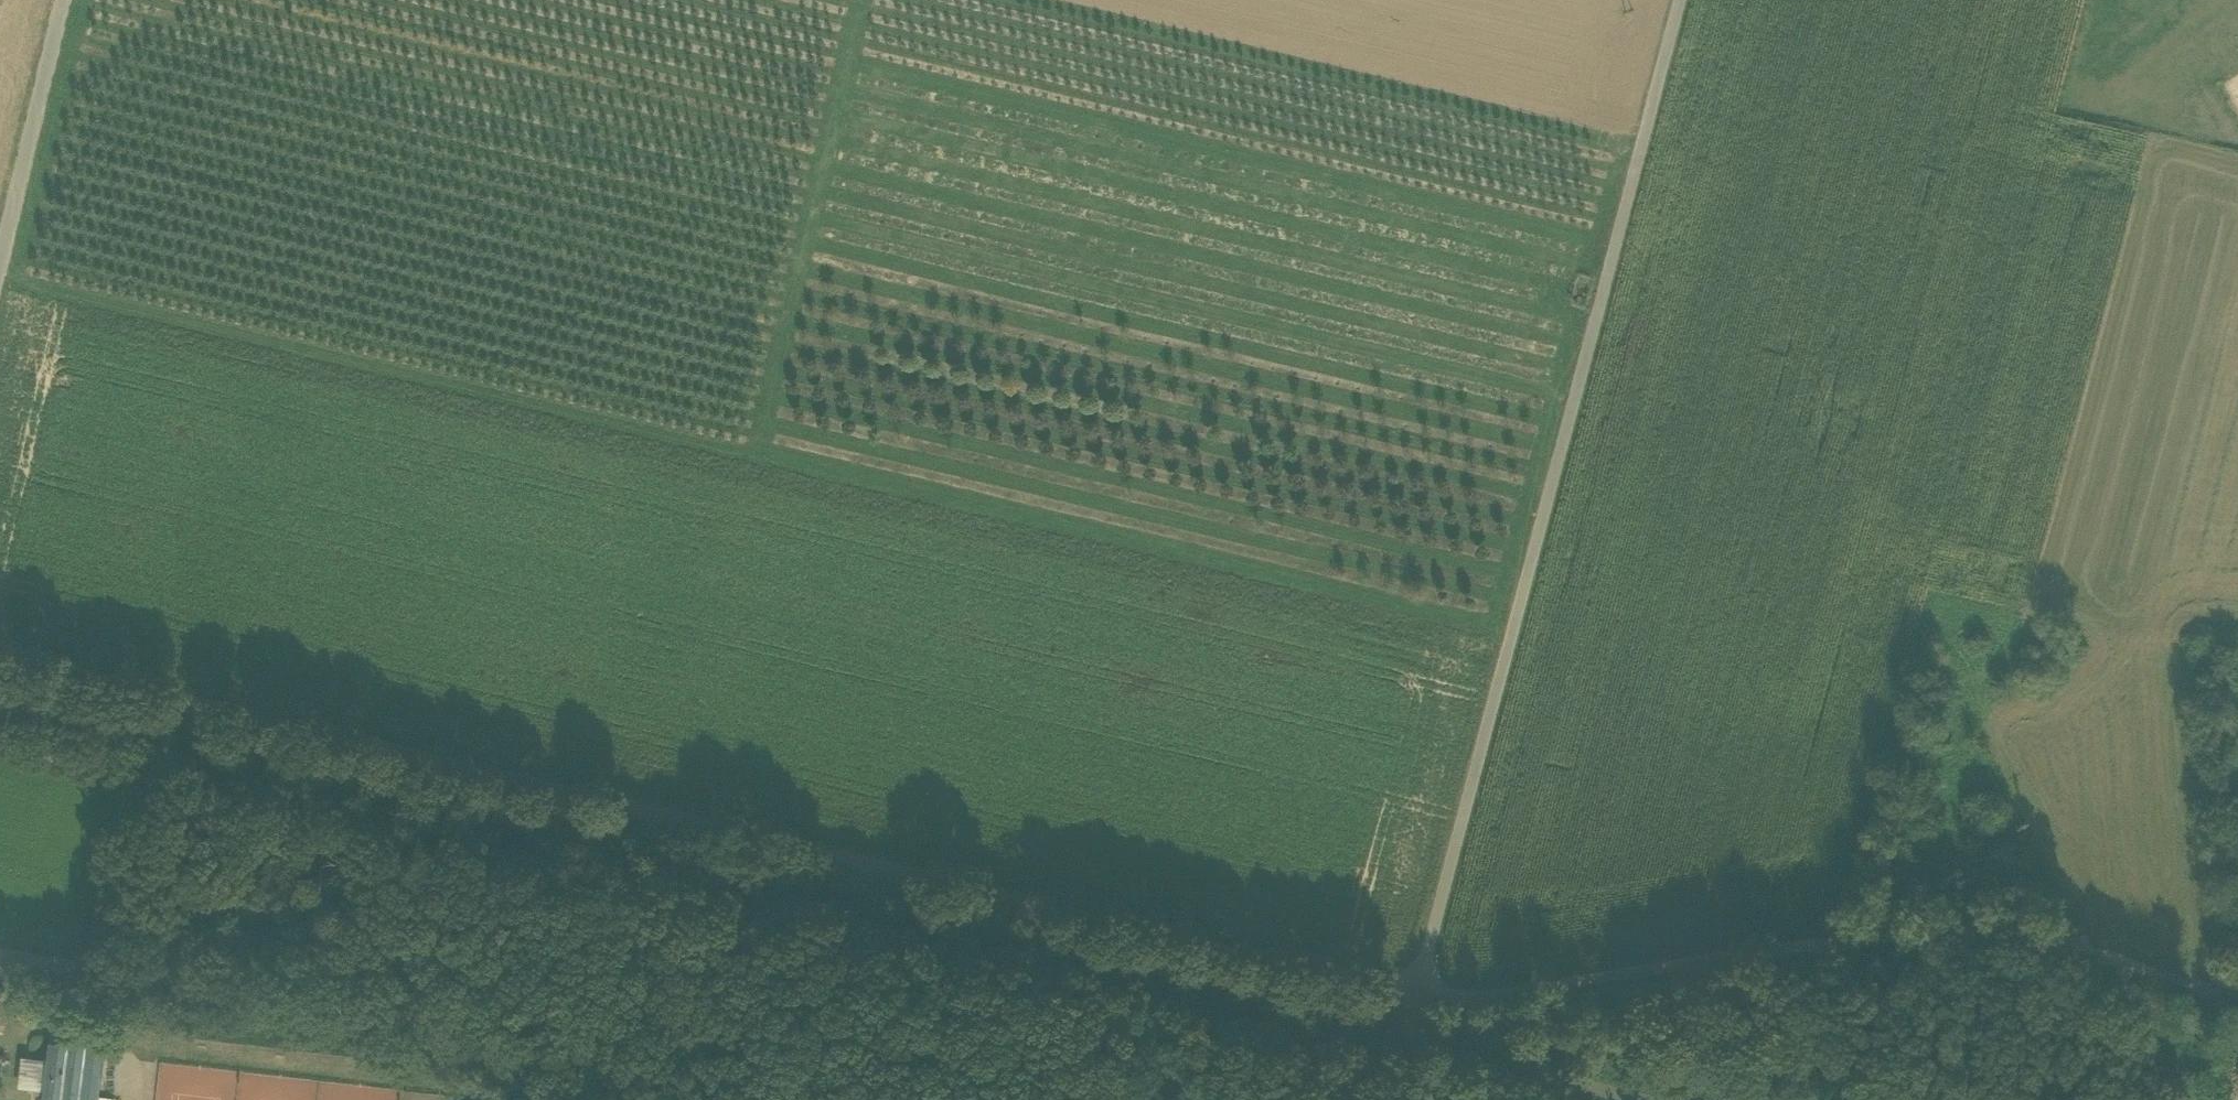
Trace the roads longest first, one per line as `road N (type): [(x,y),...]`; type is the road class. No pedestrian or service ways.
road 1 (track): [(177,695),(1413,989)]
road 2 (track): [(1413,989),(1678,0)]
road 3 (track): [(1413,989),(1459,999),(1792,946),(1988,934),(2116,968)]
road 4 (residential): [(659,1099),(367,1013),(0,958)]
road 5 (track): [(0,256),(62,0)]
road 6 (track): [(0,654),(177,695)]
road 7 (track): [(2169,1099),(2116,968)]
road 8 (residential): [(2116,968),(2237,998)]

